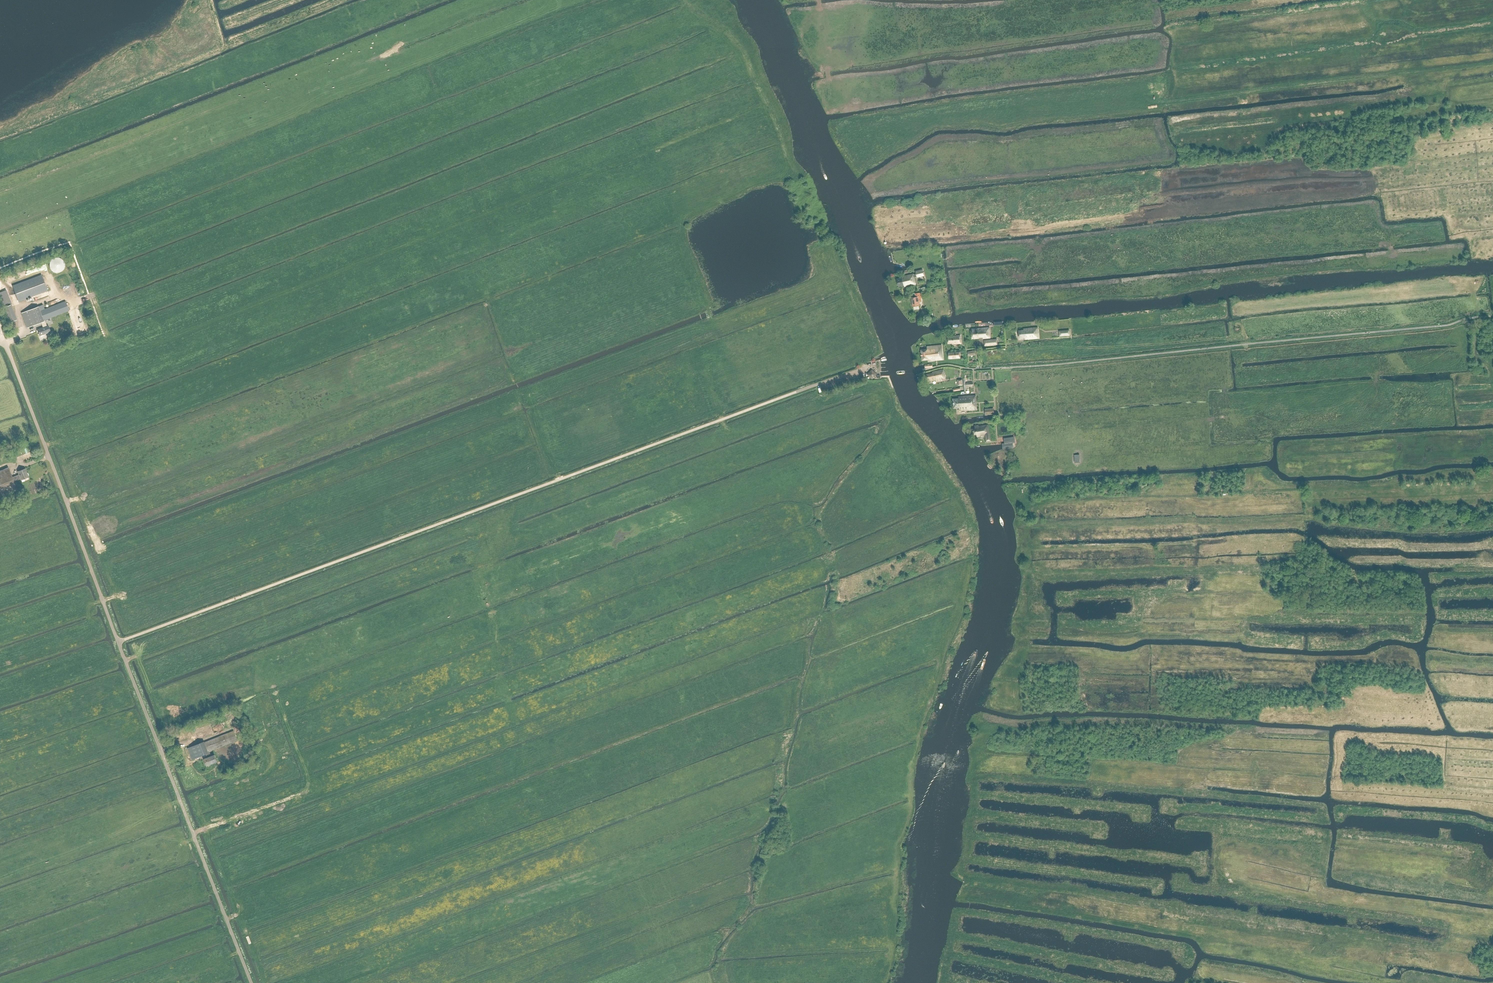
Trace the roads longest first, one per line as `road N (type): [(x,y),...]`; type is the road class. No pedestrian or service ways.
road 1 (unclassified): [(118,642),(872,366)]
road 2 (unclassified): [(251,982),(118,642)]
road 3 (unclassified): [(118,642),(0,341)]

